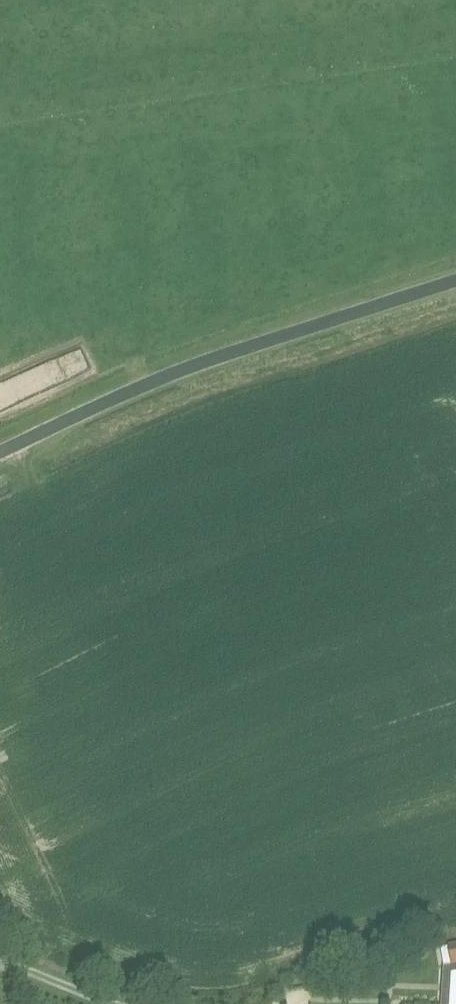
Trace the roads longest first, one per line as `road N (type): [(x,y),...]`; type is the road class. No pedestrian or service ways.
road 1 (unclassified): [(0,452),(187,367),(455,281)]

